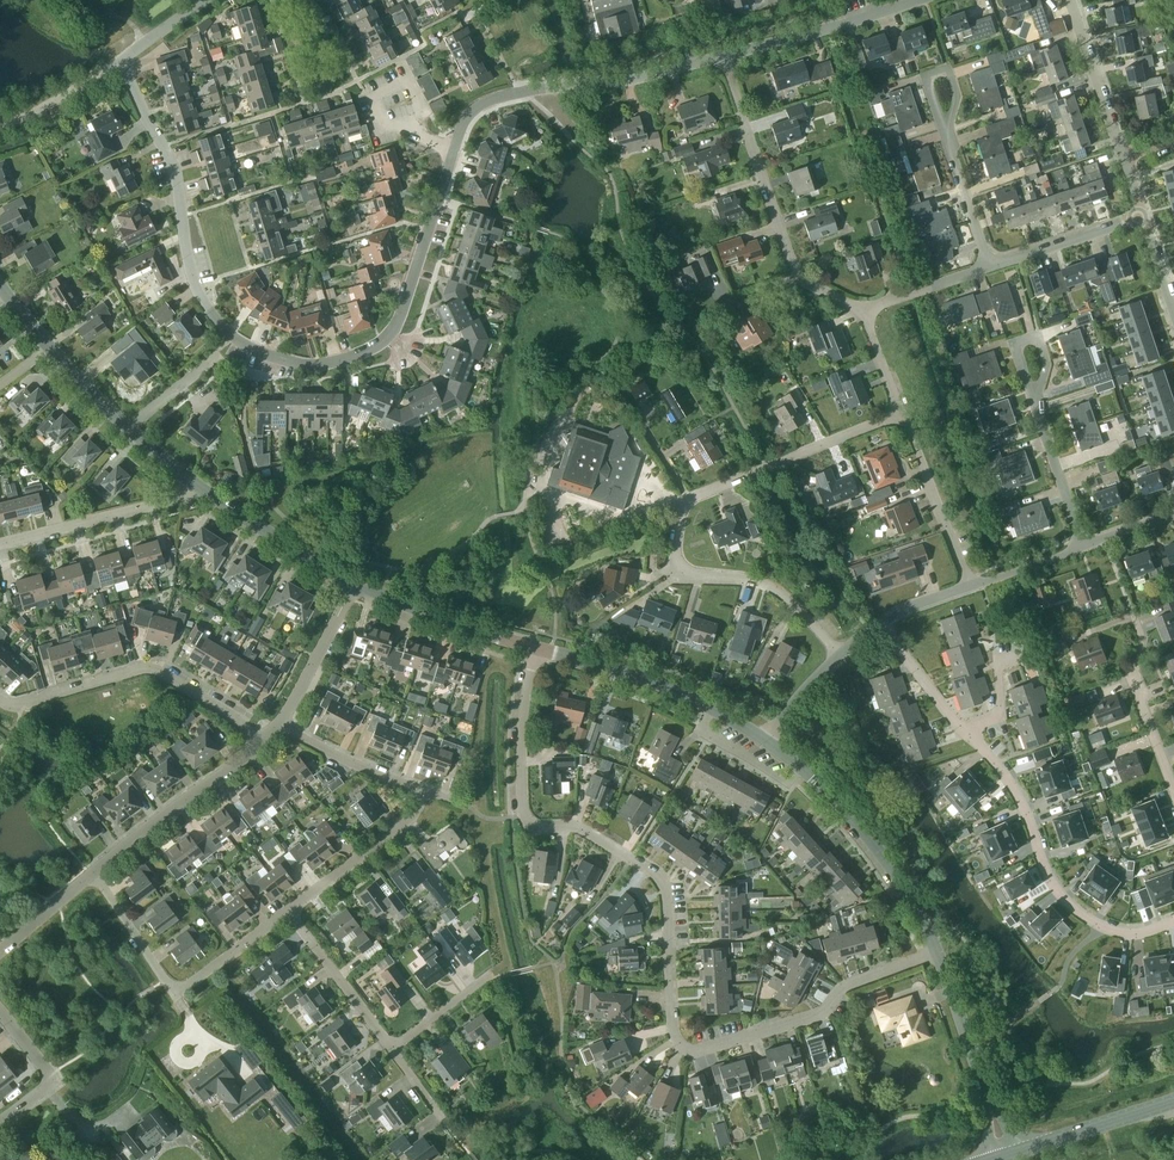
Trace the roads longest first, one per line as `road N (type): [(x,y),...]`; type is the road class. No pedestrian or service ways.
road 1 (residential): [(936,948),(849,982),(819,1013),(705,1049),(682,1043),(673,1030),(661,881),(575,824),(535,827),(524,819),(523,719),(536,647)]
road 2 (residential): [(208,0),(121,61),(173,164),(197,286),(212,313),(246,345),(313,364),(347,357),(388,334),(455,148)]
road 3 (residential): [(841,656),(771,584),(680,570),(673,554),(679,520),(703,493),(900,412)]
road 4 (residential): [(1173,921),(1122,933),(1090,922),(1048,868),(1001,763),(962,730)]
road 5 (residential): [(861,309),(792,267),(724,56)]
road 6 (residential): [(455,148),(474,113),(504,97),(610,84),(724,56)]
road 7 (residential): [(261,742),(153,667),(16,706),(0,699)]
road 8 (tertiary): [(936,948),(874,844),(765,741)]
road 9 (tertiary): [(765,741),(671,687),(536,647)]
road 10 (tertiary): [(1008,1157),(936,948)]
road 11 (residential): [(0,544),(207,492)]
road 12 (residential): [(92,872),(261,742)]
road 13 (residential): [(724,56),(919,0)]
road 14 (tertiary): [(536,647),(352,587)]
road 15 (residential): [(972,586),(900,412)]
road 16 (residential): [(289,911),(409,820),(422,790)]
road 17 (secondary): [(1008,1157),(1173,1103)]
road 18 (tertiary): [(352,587),(207,492)]
road 19 (residential): [(390,1046),(289,911)]
road 20 (residential): [(1126,159),(1071,0)]
road 21 (residential): [(1173,783),(1132,675),(1140,624)]
road 22 (residential): [(422,790),(281,721)]
road 23 (residential): [(995,263),(1143,216)]
road 24 (residential): [(281,721),(352,587)]
road 25 (residential): [(177,995),(92,872)]
road 26 (residential): [(1081,543),(1037,402)]
road 27 (residential): [(0,1121),(50,1081),(0,1014)]
road 28 (residential): [(995,263),(947,127)]
road 29 (residential): [(861,309),(995,263)]
road 30 (residential): [(177,995),(289,911)]
road 31 (residential): [(962,730),(884,625)]
road 32 (residential): [(415,132),(423,111),(407,78),(371,97),(380,123)]
road 33 (residential): [(0,950),(92,872)]

